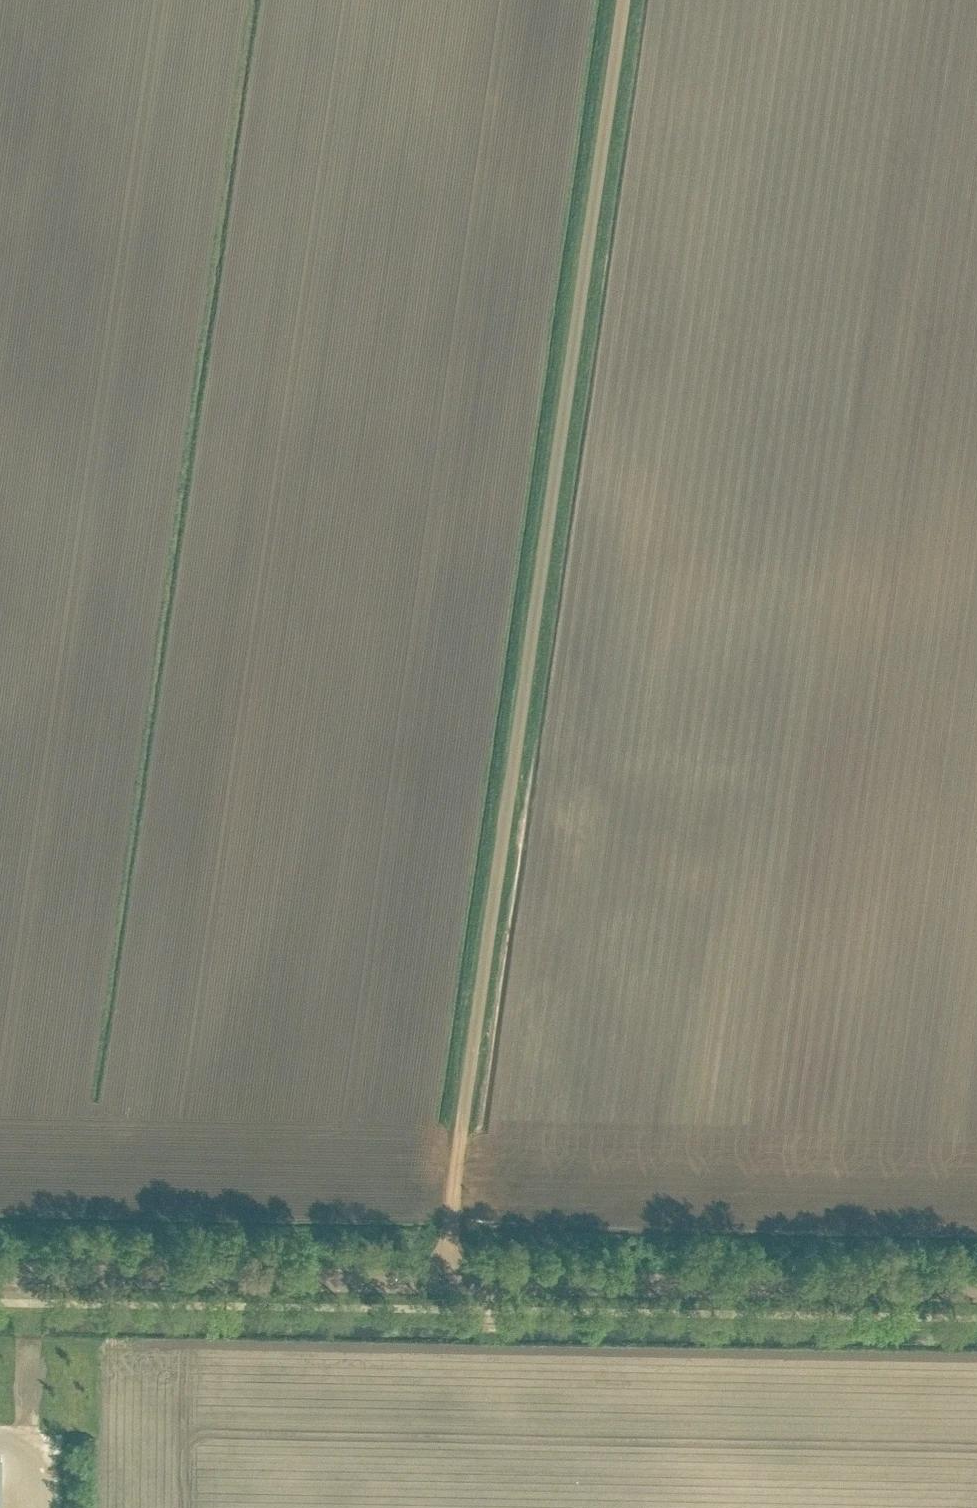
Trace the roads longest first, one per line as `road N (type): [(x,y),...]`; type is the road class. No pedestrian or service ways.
road 1 (track): [(454,1278),(455,1168),(649,0)]
road 2 (tertiary): [(976,1291),(0,1271)]

